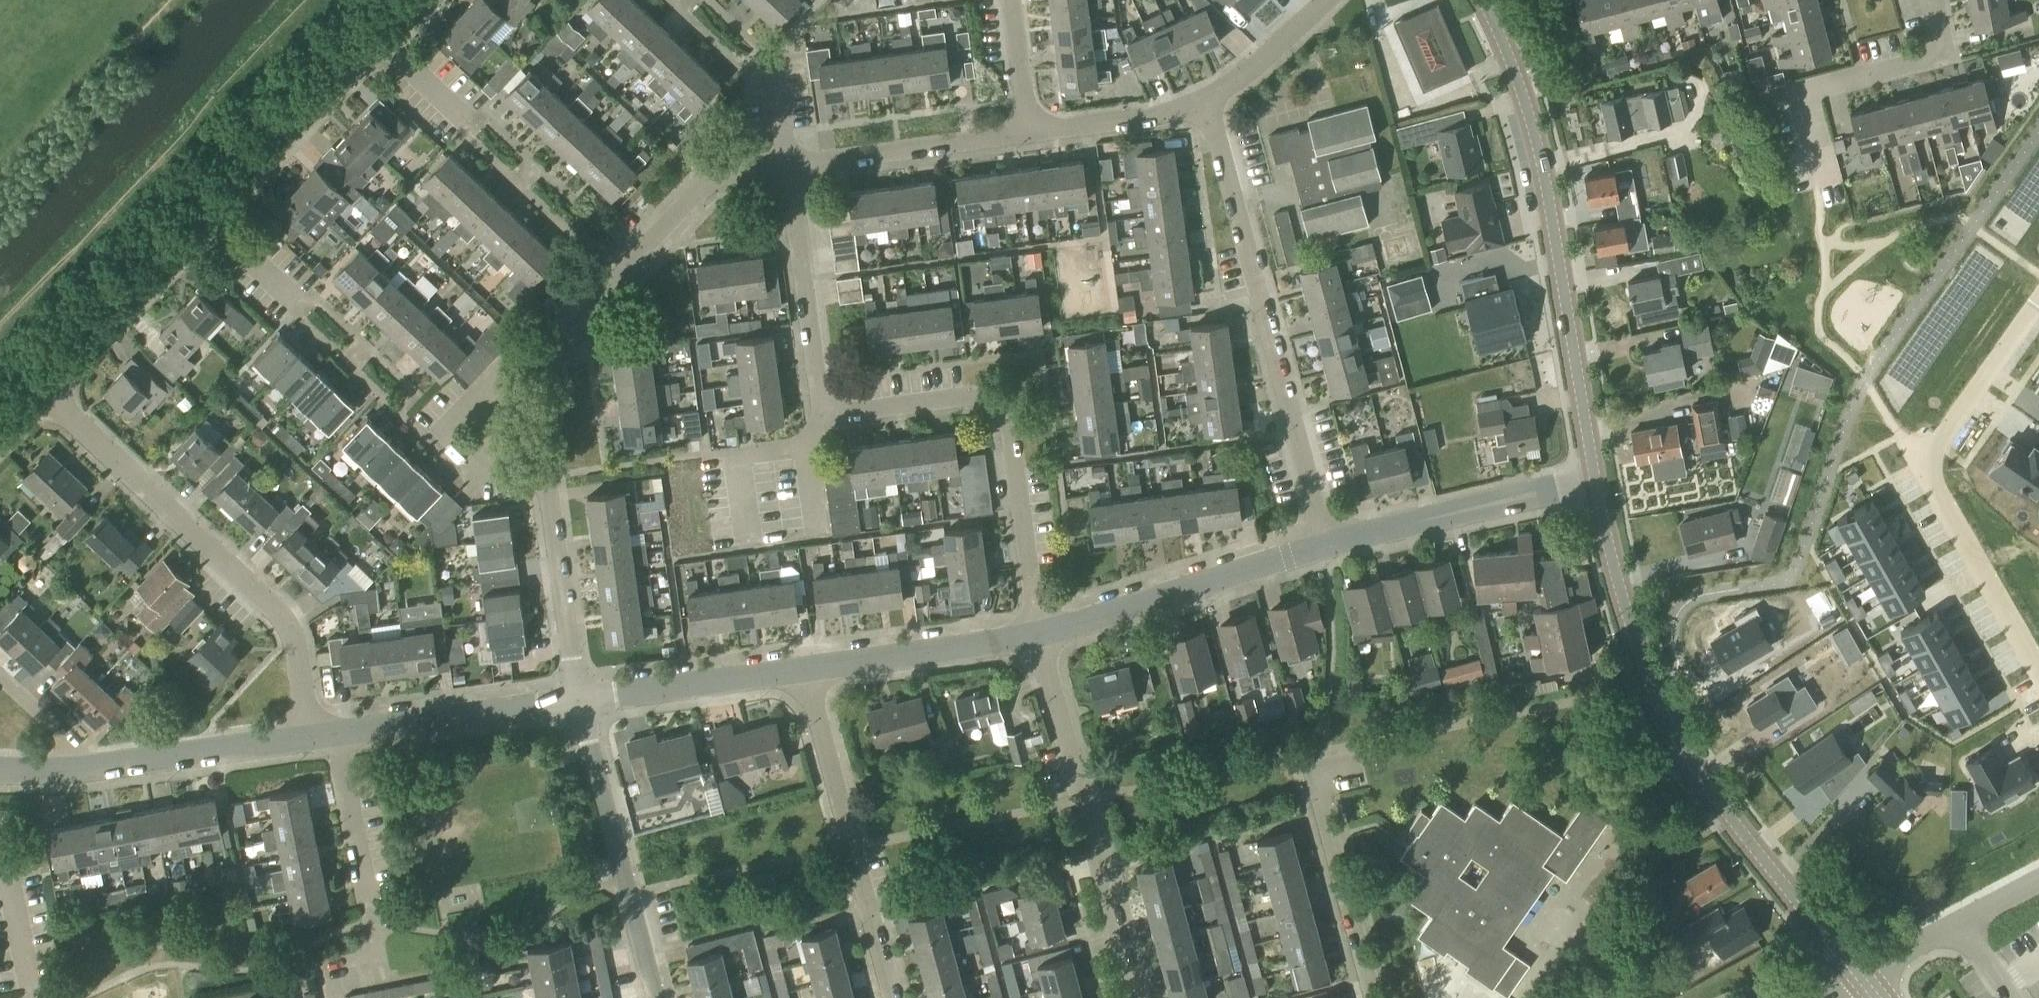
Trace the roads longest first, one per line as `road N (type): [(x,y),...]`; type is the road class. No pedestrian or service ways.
road 1 (residential): [(1039,634),(1009,425),(1000,409),(966,397),(847,415),(830,410),(818,393),(787,167)]
road 2 (secondary): [(1863,976),(1725,801),(1659,702),(1638,651),(1598,483)]
road 3 (secondary): [(1598,483),(1521,86),(1483,0)]
road 4 (residential): [(1331,547),(1207,104)]
road 5 (residential): [(307,736),(293,632),(283,615),(46,393)]
road 6 (residential): [(2038,304),(1929,467),(2038,670)]
road 7 (residential): [(1134,997),(1039,634)]
road 8 (residential): [(893,997),(805,669)]
road 9 (residential): [(565,358),(614,280),(704,183),(787,167)]
road 10 (unclassified): [(1039,634),(1331,547)]
road 11 (residential): [(657,997),(578,703)]
road 12 (residential): [(328,997),(324,977),(361,971),(376,945),(332,733)]
road 13 (residential): [(1824,180),(1803,91),(1942,58),(1930,0)]
road 14 (unclassified): [(1331,547),(1598,483)]
road 15 (residential): [(1374,997),(1325,812),(1323,754)]
road 16 (unclassified): [(332,733),(578,703)]
road 17 (residential): [(787,167),(1032,130)]
road 18 (residential): [(210,221),(379,40)]
road 19 (residential): [(46,393),(210,221)]
road 20 (unclassified): [(805,669),(1039,634)]
road 21 (residential): [(578,703),(548,473)]
road 22 (unclassified): [(79,769),(307,736)]
road 23 (unclassified): [(578,703),(805,669)]
road 24 (residential): [(1863,976),(2038,883)]
road 25 (residential): [(1032,130),(1207,104)]
road 26 (residential): [(1207,104),(1243,82),(1328,0)]
road 27 (residential): [(1032,130),(1013,0)]
road 28 (residential): [(33,997),(10,889),(0,891)]

